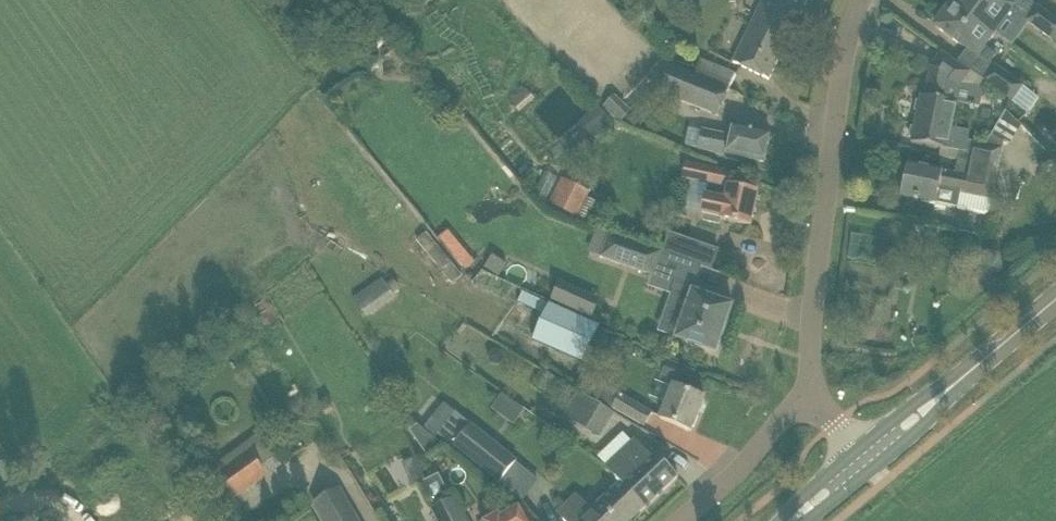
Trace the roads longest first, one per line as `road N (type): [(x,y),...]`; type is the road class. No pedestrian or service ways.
road 1 (unclassified): [(806,387),(858,0)]
road 2 (unclassified): [(674,520),(747,459),(806,387)]
road 3 (tertiary): [(944,393),(1055,297)]

